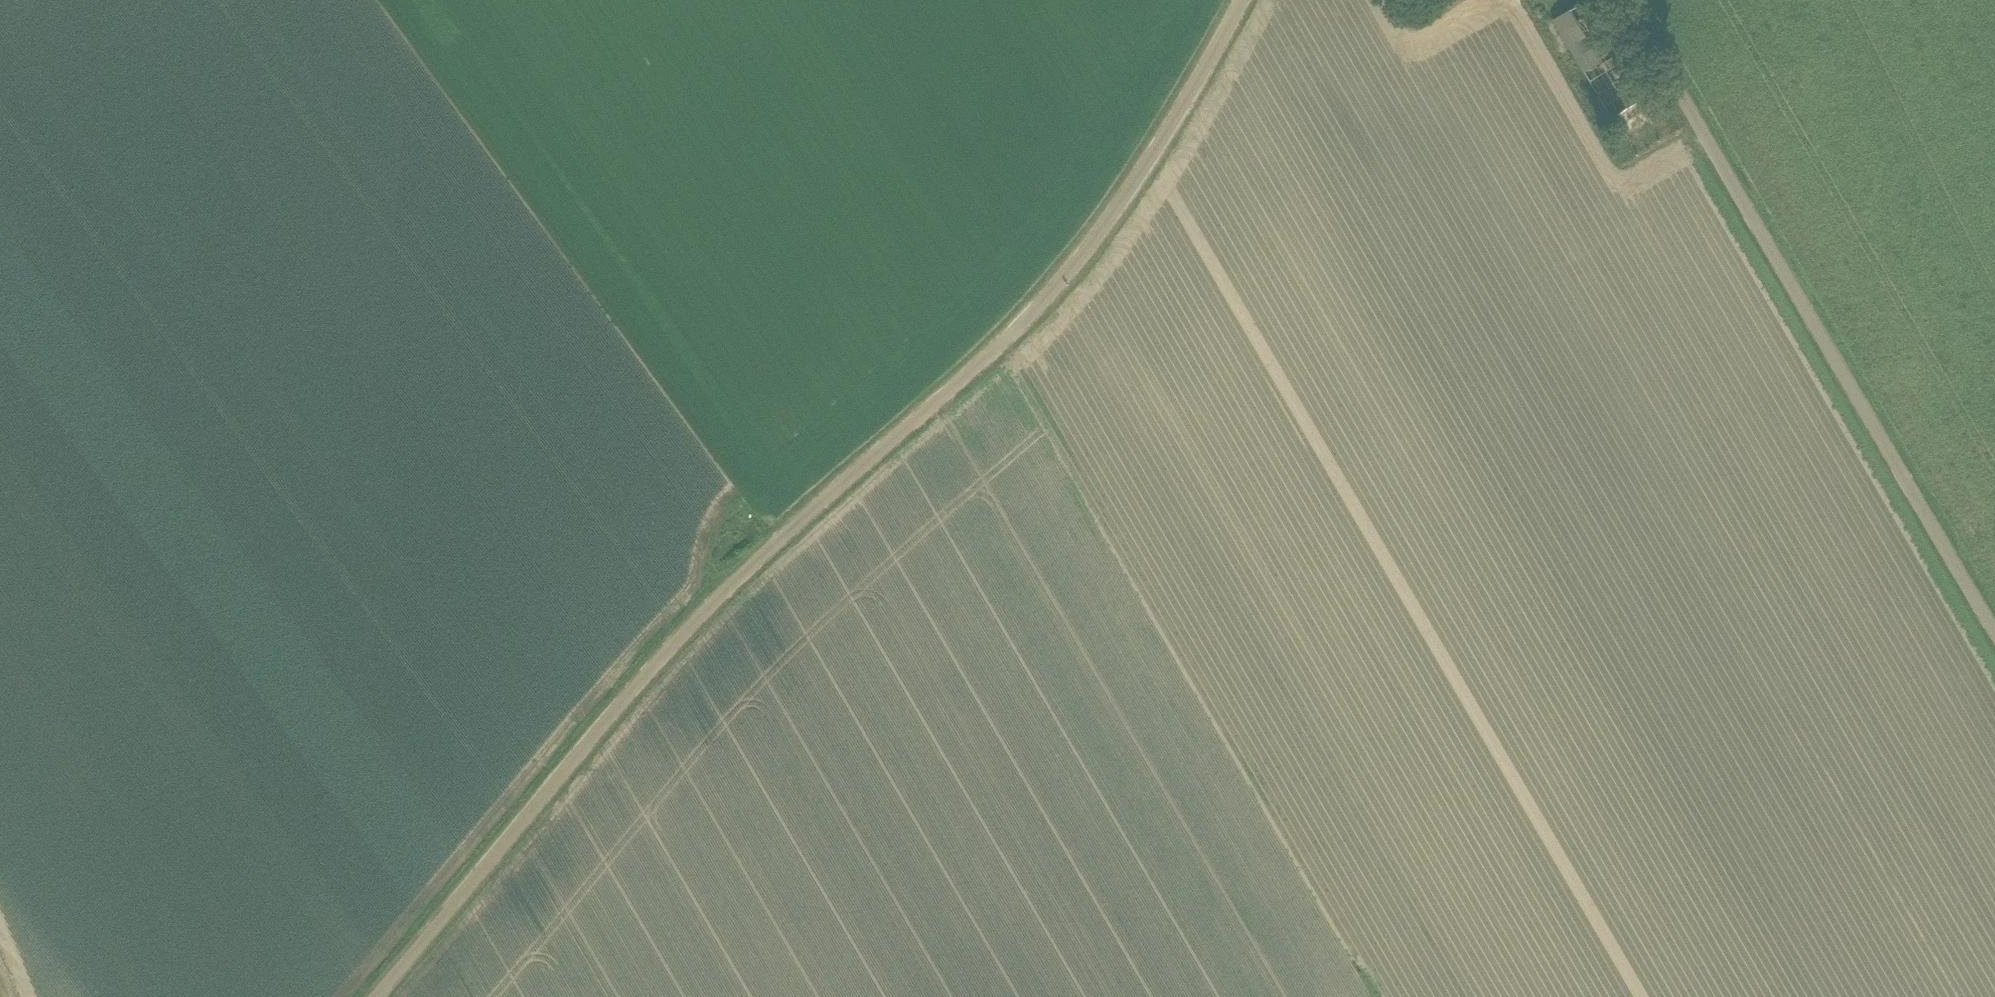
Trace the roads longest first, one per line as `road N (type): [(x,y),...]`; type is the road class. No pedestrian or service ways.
road 1 (unclassified): [(376,996),(684,634),(811,509),(1007,347),(1074,279),(1172,131),(1245,0)]
road 2 (unclassified): [(1994,629),(1627,0)]

